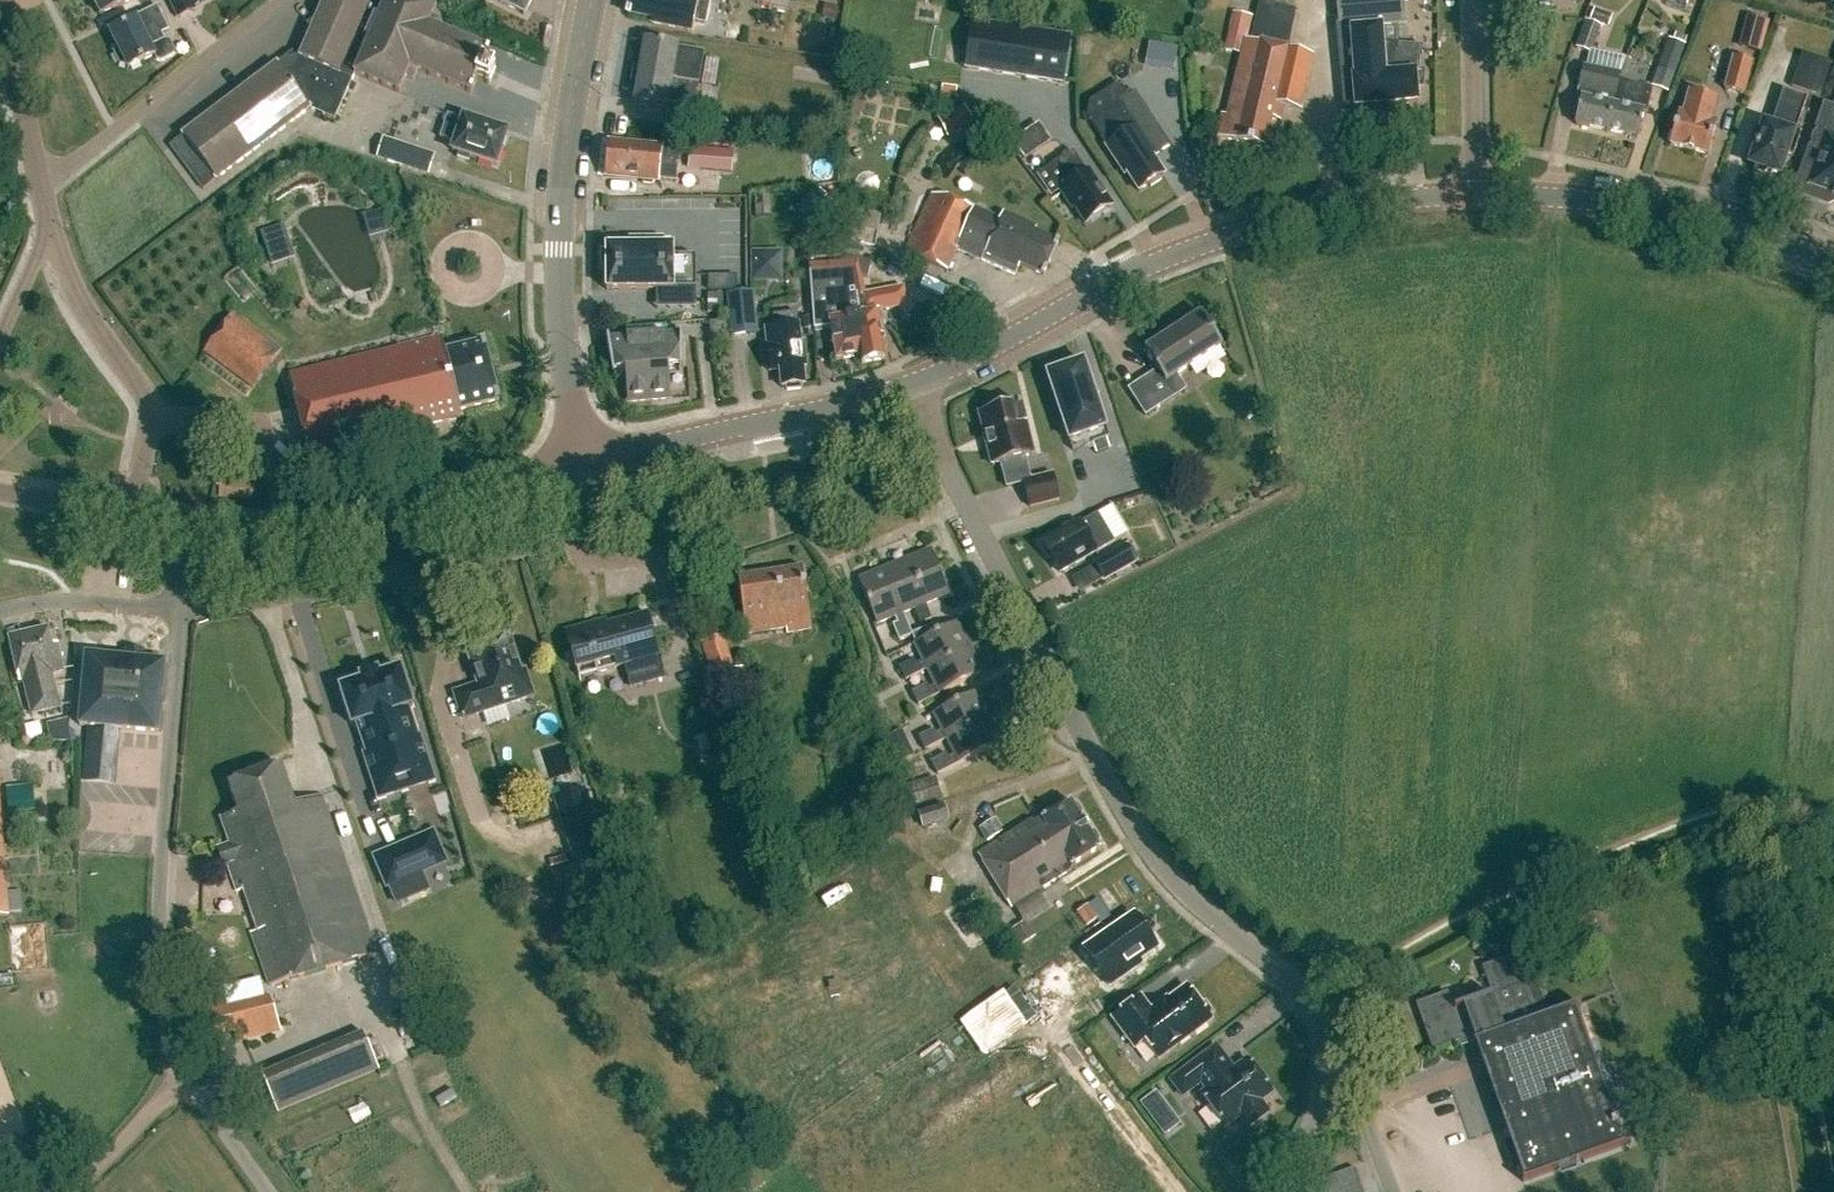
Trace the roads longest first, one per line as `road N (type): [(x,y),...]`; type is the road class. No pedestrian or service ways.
road 1 (residential): [(1272,1191),(1328,1094),(1327,1038),(1312,1006),(1176,885),(1119,810),(1063,716),(939,449),(922,383)]
road 2 (secondary): [(922,383),(1107,283),(1183,252),(1365,202),(1472,199)]
road 3 (residential): [(191,1085),(170,1039),(160,967),(180,609)]
road 4 (residential): [(180,609),(331,592),(556,540),(572,524),(576,460)]
road 5 (tertiary): [(576,460),(557,250),(593,0)]
road 6 (secondary): [(187,525),(256,534),(359,529),(481,497),(576,460)]
road 7 (secondary): [(1472,199),(1595,202),(1763,241),(1833,266)]
road 8 (secondary): [(576,460),(922,383)]
road 9 (residential): [(129,513),(150,420),(145,394),(79,297),(50,228)]
road 10 (residential): [(42,184),(282,0)]
road 11 (residential): [(1472,199),(1468,0)]
road 12 (unclassified): [(42,184),(0,0)]
road 13 (residential): [(0,613),(73,602),(180,609)]
road 14 (track): [(55,1191),(100,1163),(168,1095),(191,1085)]
road 15 (secondary): [(129,513),(0,493)]
road 16 (residential): [(191,1085),(267,1191)]
road 17 (residential): [(50,228),(0,338)]

